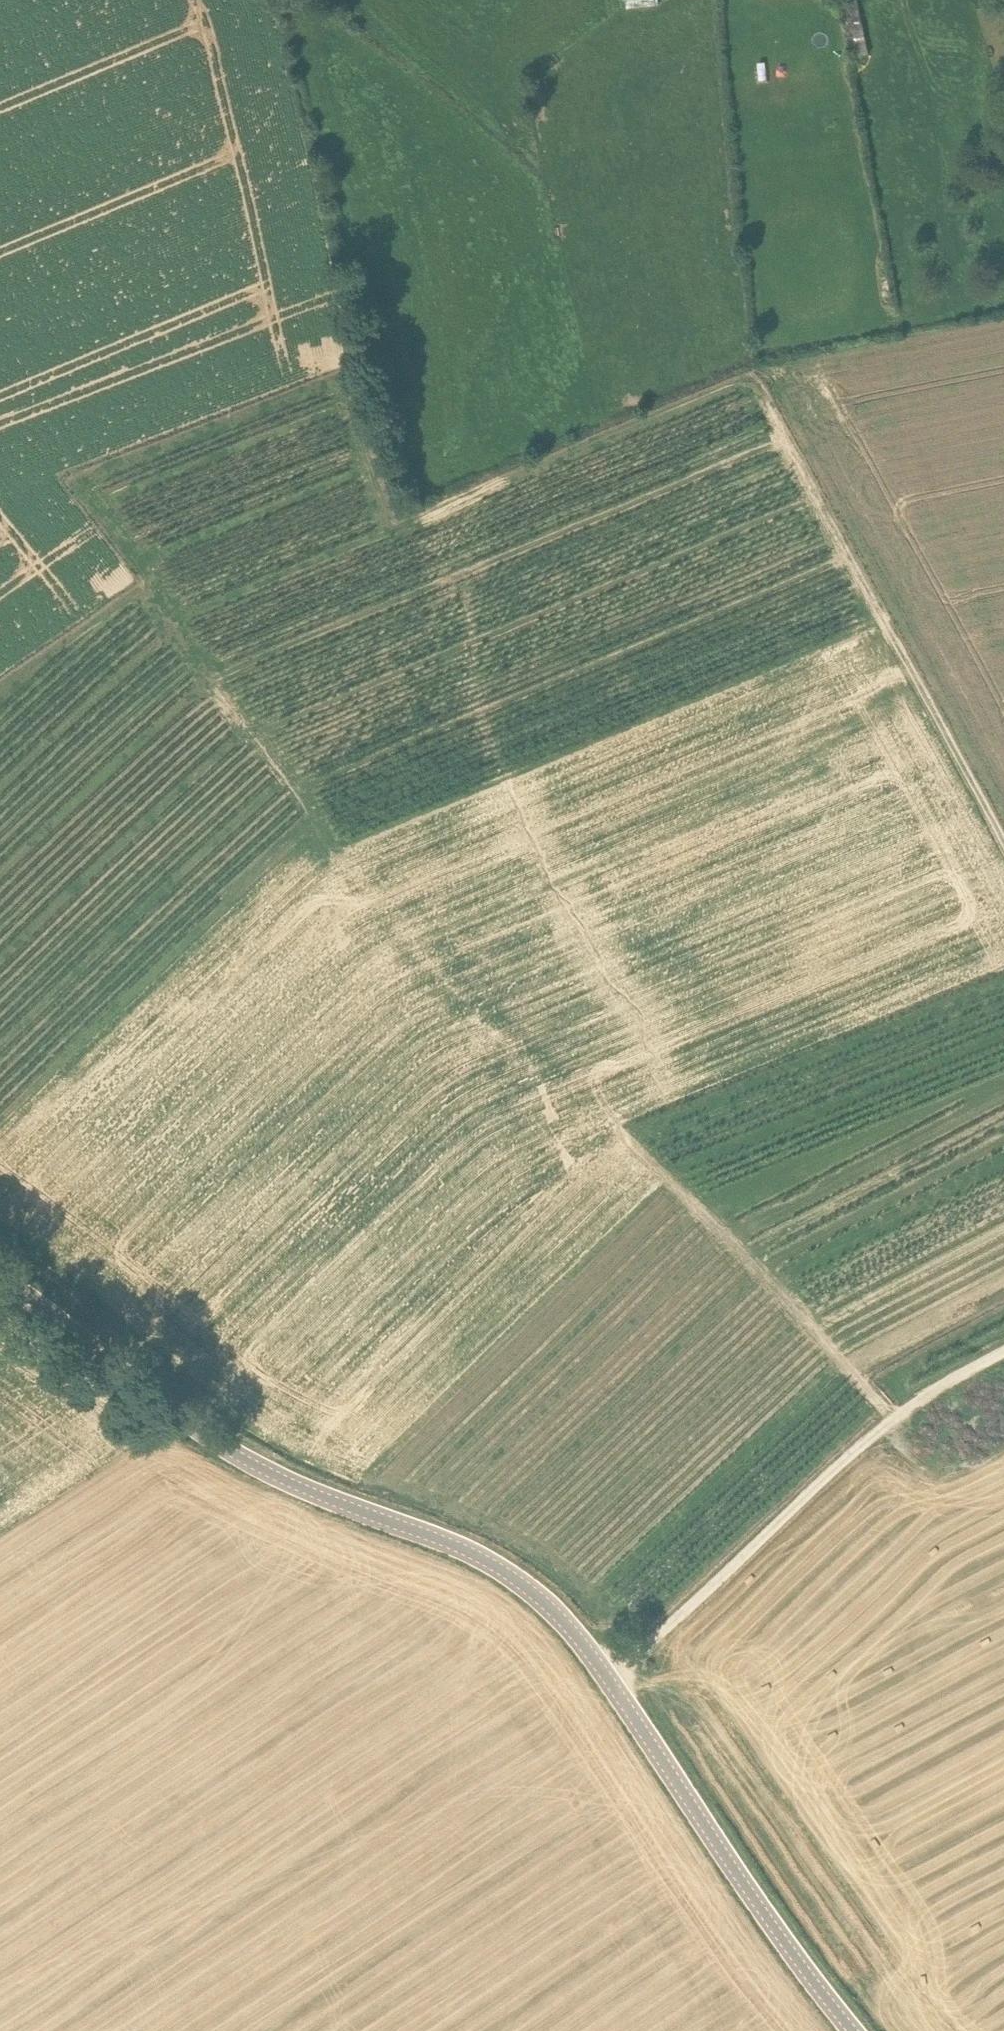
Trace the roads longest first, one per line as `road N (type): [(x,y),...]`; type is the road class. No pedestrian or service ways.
road 1 (tertiary): [(853,2030),(545,1601),(481,1557),(226,1451),(0,1278)]
road 2 (track): [(606,1677),(882,1426),(1003,1354)]

